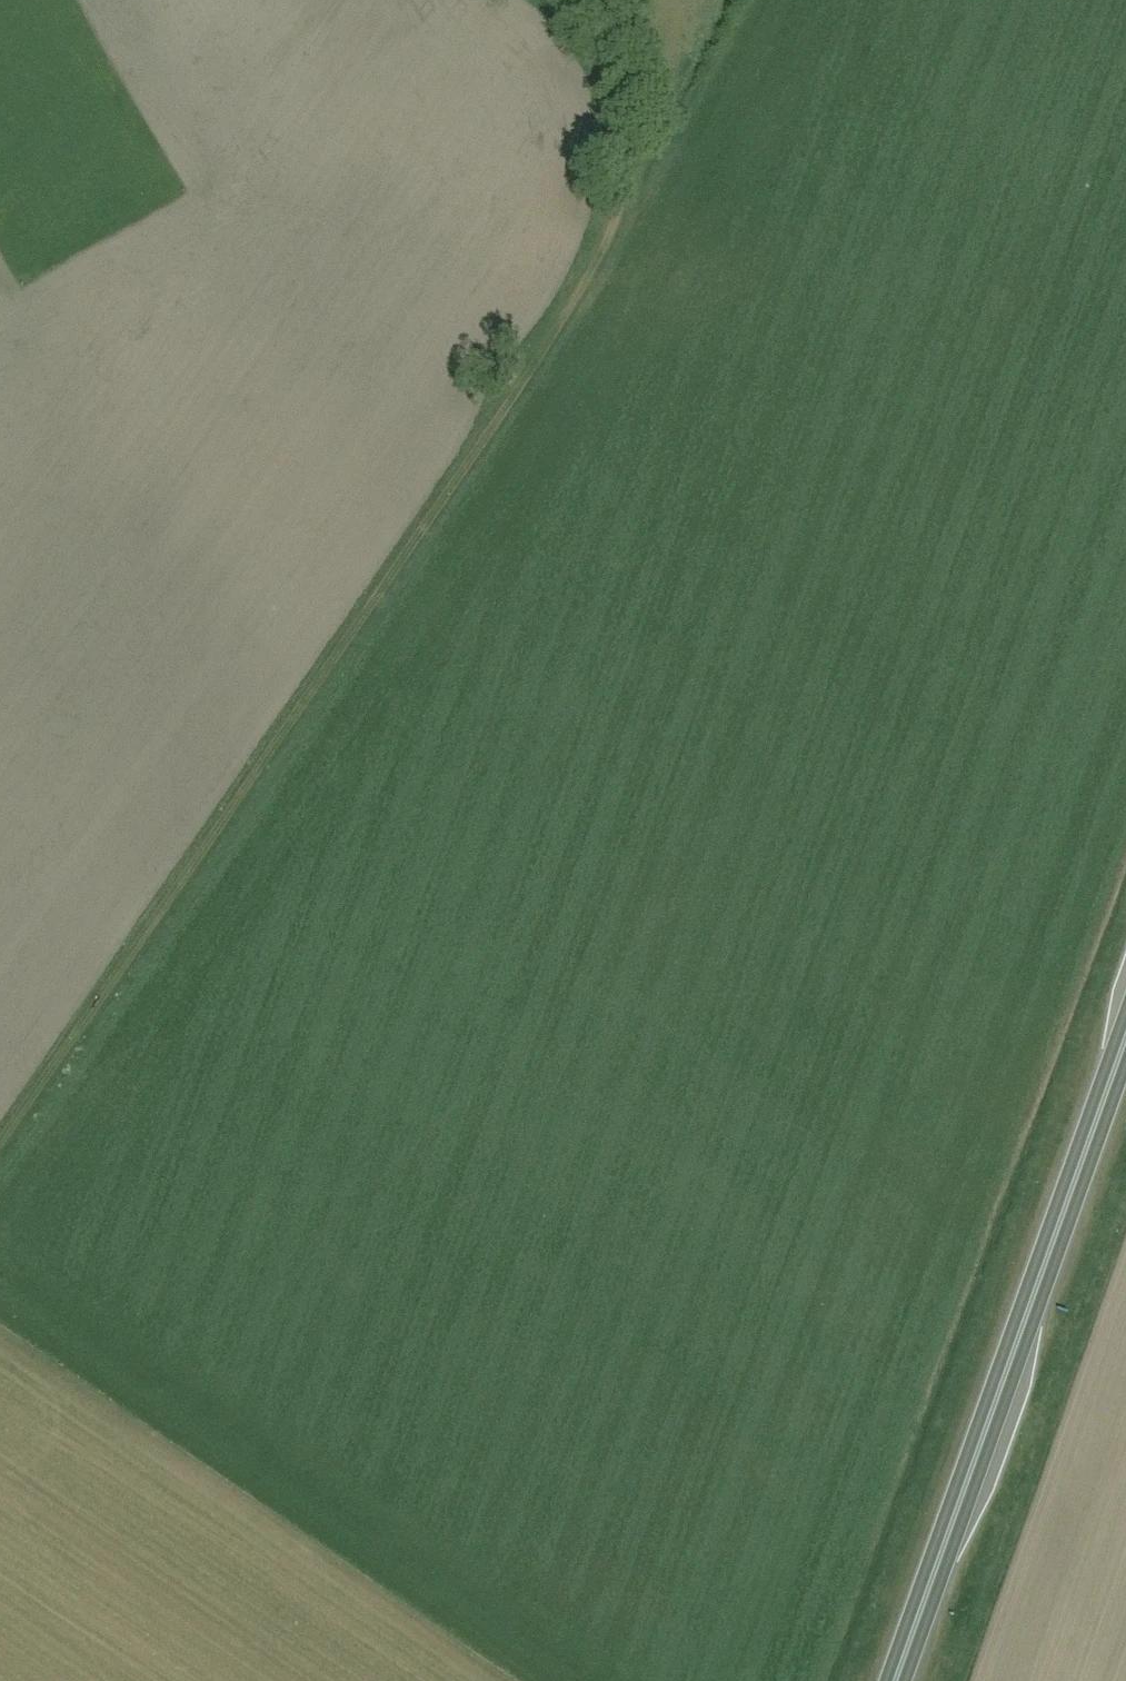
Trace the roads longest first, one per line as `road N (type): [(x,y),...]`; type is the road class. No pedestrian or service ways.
road 1 (track): [(556,0),(606,81),(621,156),(617,203),(592,275),(0,1145)]
road 2 (trunk): [(895,1680),(1125,1036)]

